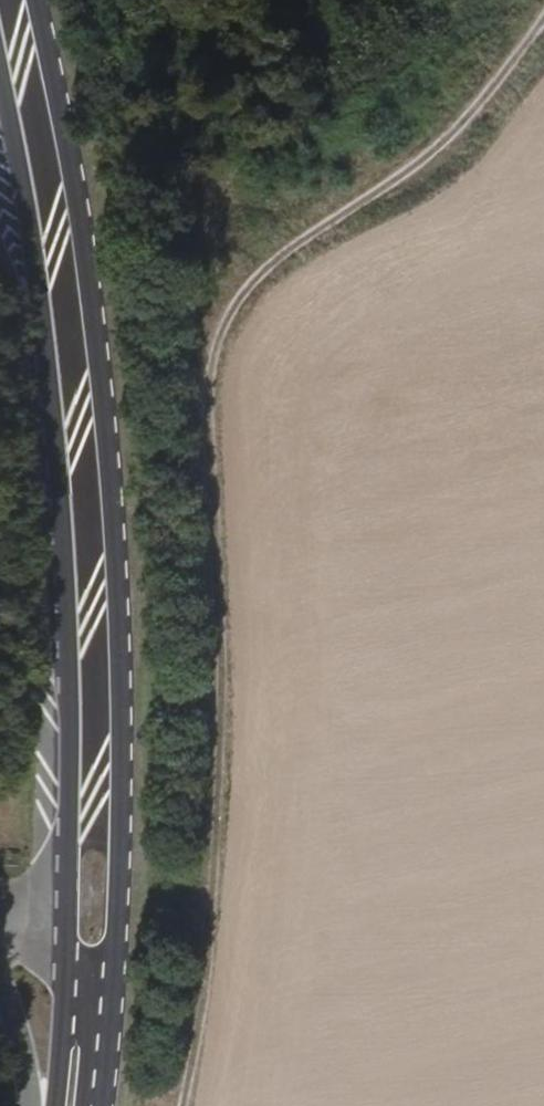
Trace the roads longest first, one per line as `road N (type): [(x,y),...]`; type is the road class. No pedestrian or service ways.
road 1 (track): [(183,1105),(209,924),(219,726),(212,350),(254,285),(439,150),(543,22)]
road 2 (primary): [(103,1105),(122,752),(113,509),(90,284),(38,0)]
road 3 (primary): [(0,102),(33,301),(69,681),(71,868)]
road 4 (unclassified): [(0,952),(28,1048),(34,1105)]
road 5 (unclassified): [(83,1105),(91,1016),(68,960)]
road 6 (primary): [(68,960),(57,1105)]

